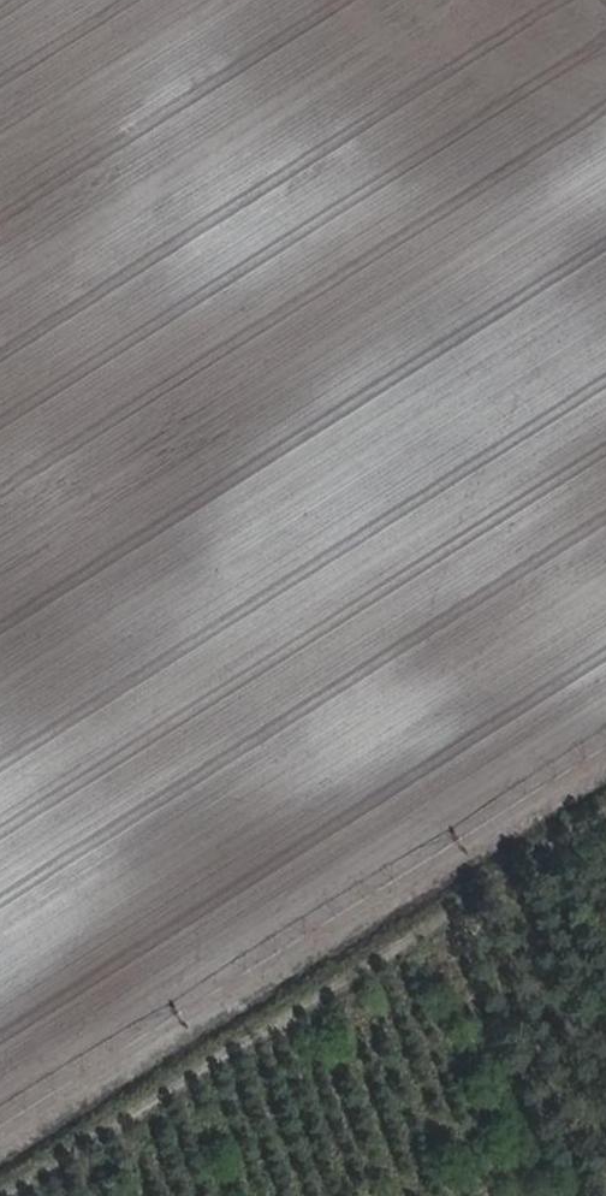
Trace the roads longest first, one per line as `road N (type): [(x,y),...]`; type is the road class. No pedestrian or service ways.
road 1 (track): [(0,1158),(605,773)]
road 2 (track): [(605,820),(6,1195)]

